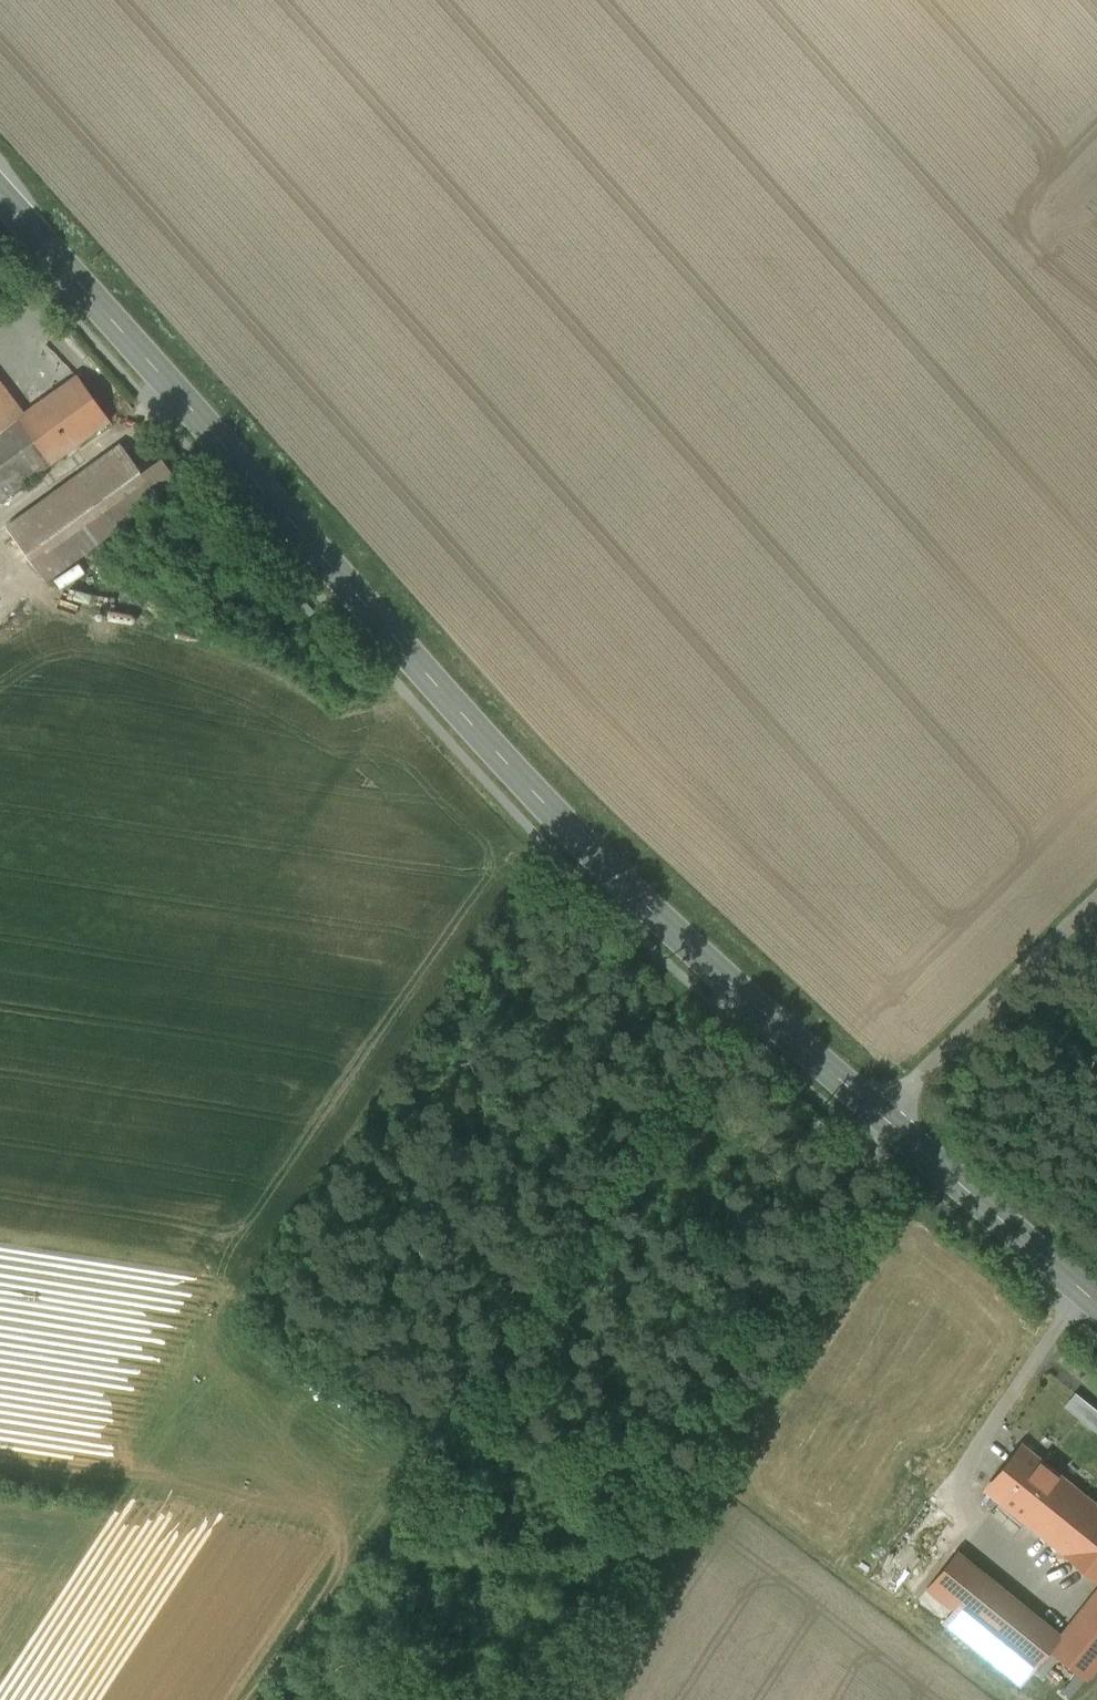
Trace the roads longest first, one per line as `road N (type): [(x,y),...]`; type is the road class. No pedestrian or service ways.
road 1 (tertiary): [(0,196),(553,808),(889,1124),(1096,1305)]

